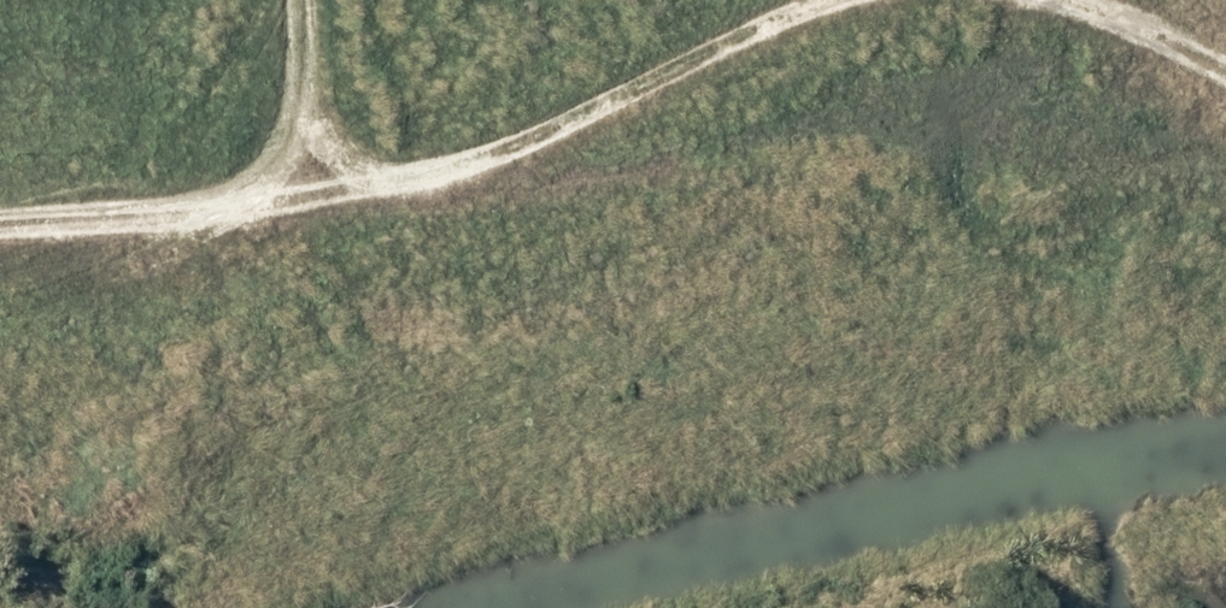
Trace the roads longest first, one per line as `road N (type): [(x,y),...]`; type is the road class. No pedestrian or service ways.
road 1 (track): [(837,0),(745,30),(504,153),(430,173),(353,163),(334,146),(306,95),(301,0)]
road 2 (track): [(334,146),(260,188),(189,205),(0,224)]
road 3 (track): [(1225,74),(1180,43),(1078,0)]

